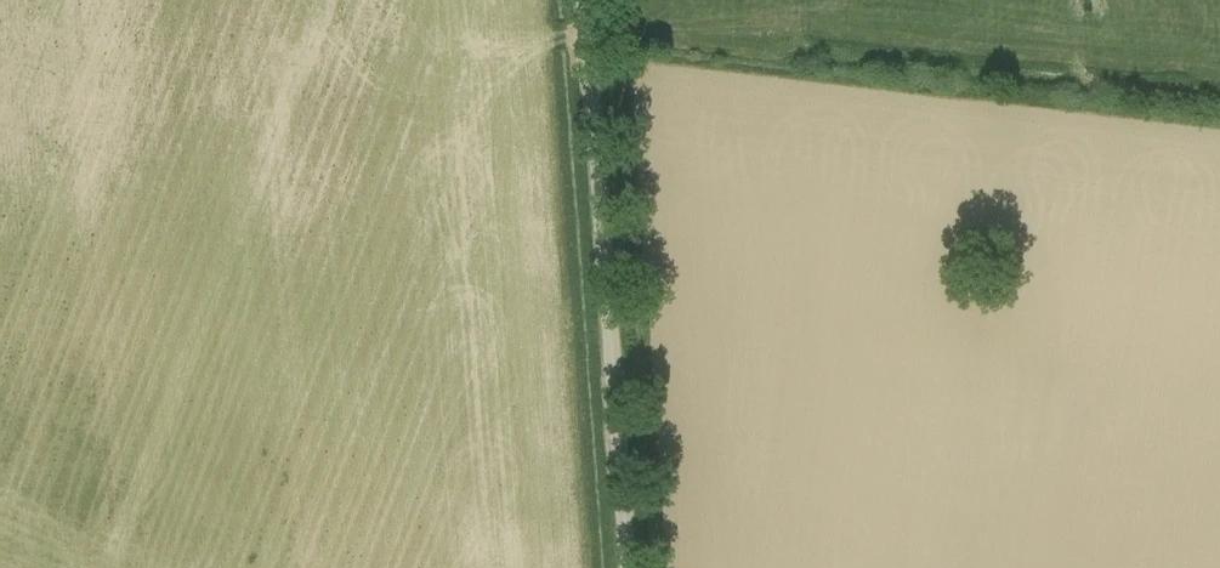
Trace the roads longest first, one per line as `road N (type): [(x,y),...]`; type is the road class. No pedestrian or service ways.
road 1 (unclassified): [(624,567),(582,0)]

